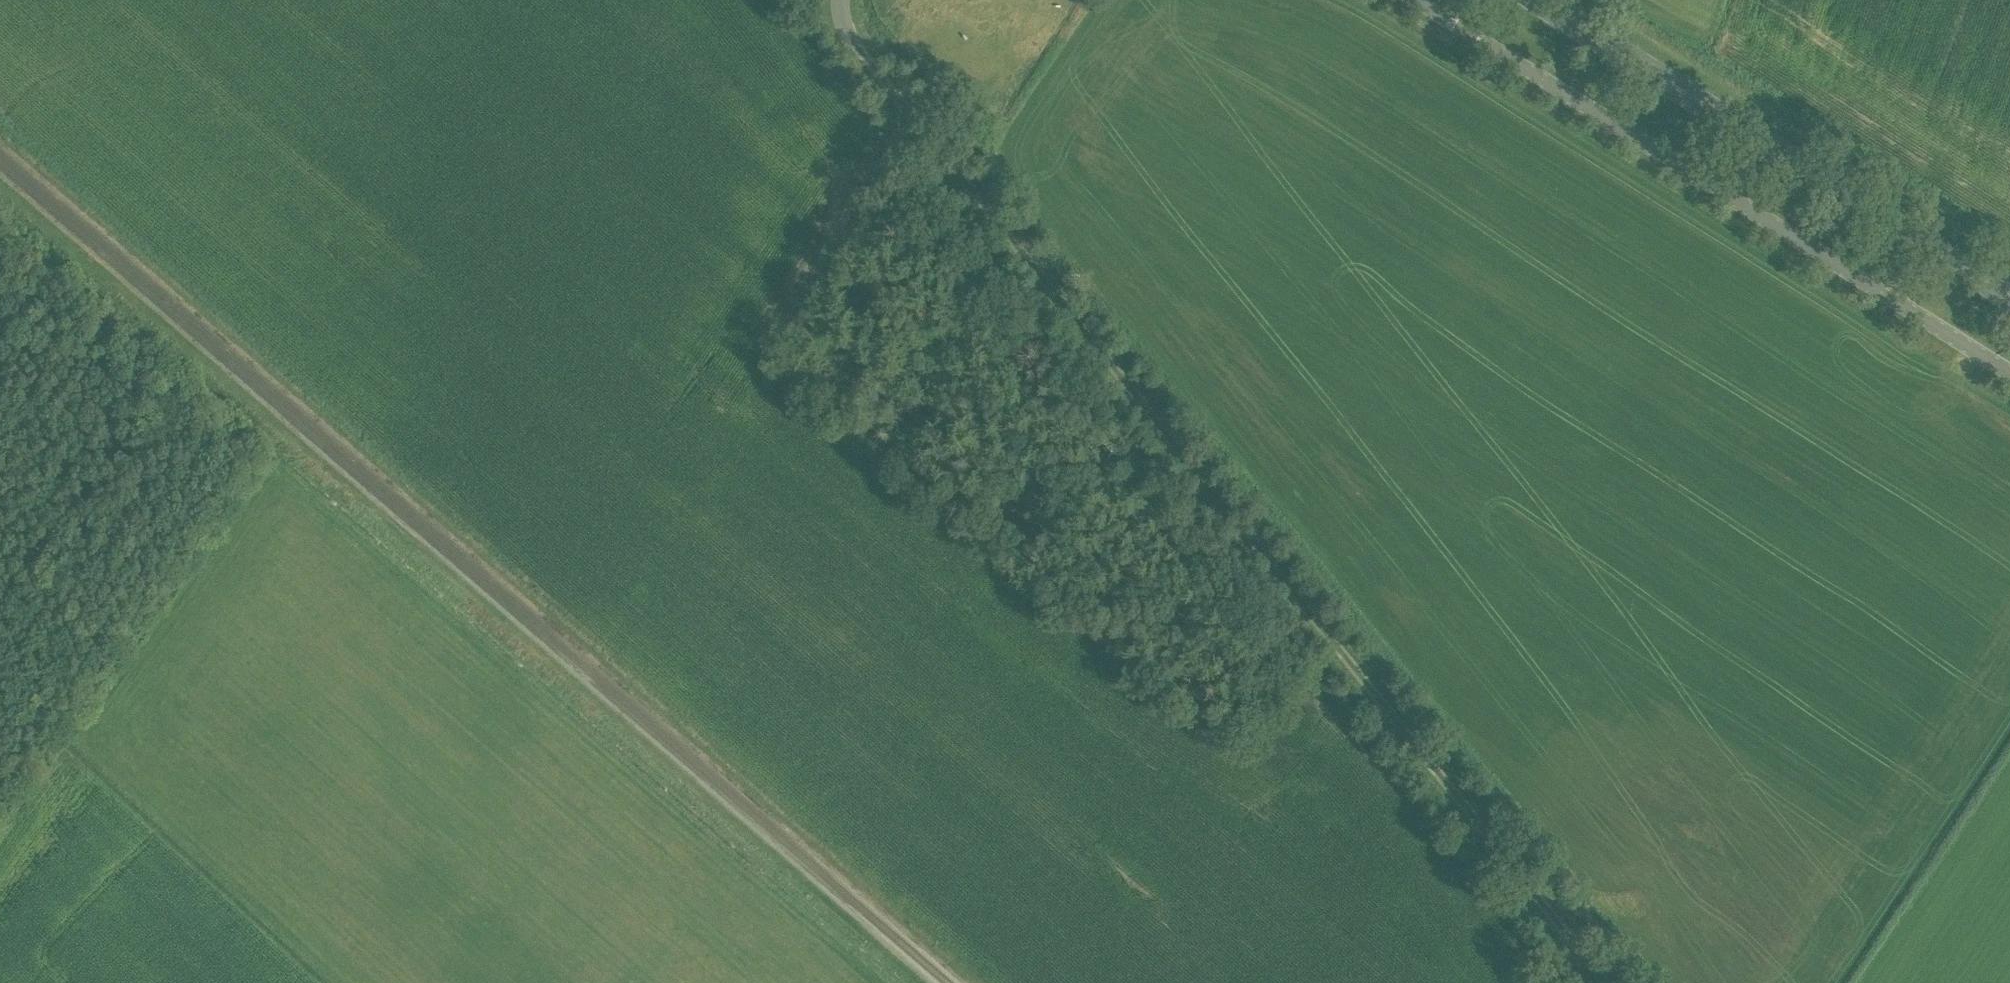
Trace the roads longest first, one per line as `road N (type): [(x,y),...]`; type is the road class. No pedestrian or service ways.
road 1 (track): [(1604,982),(874,75),(840,17),(841,0)]
road 2 (unclassified): [(2009,385),(1415,0)]
road 3 (primary): [(2009,295),(1547,0)]

